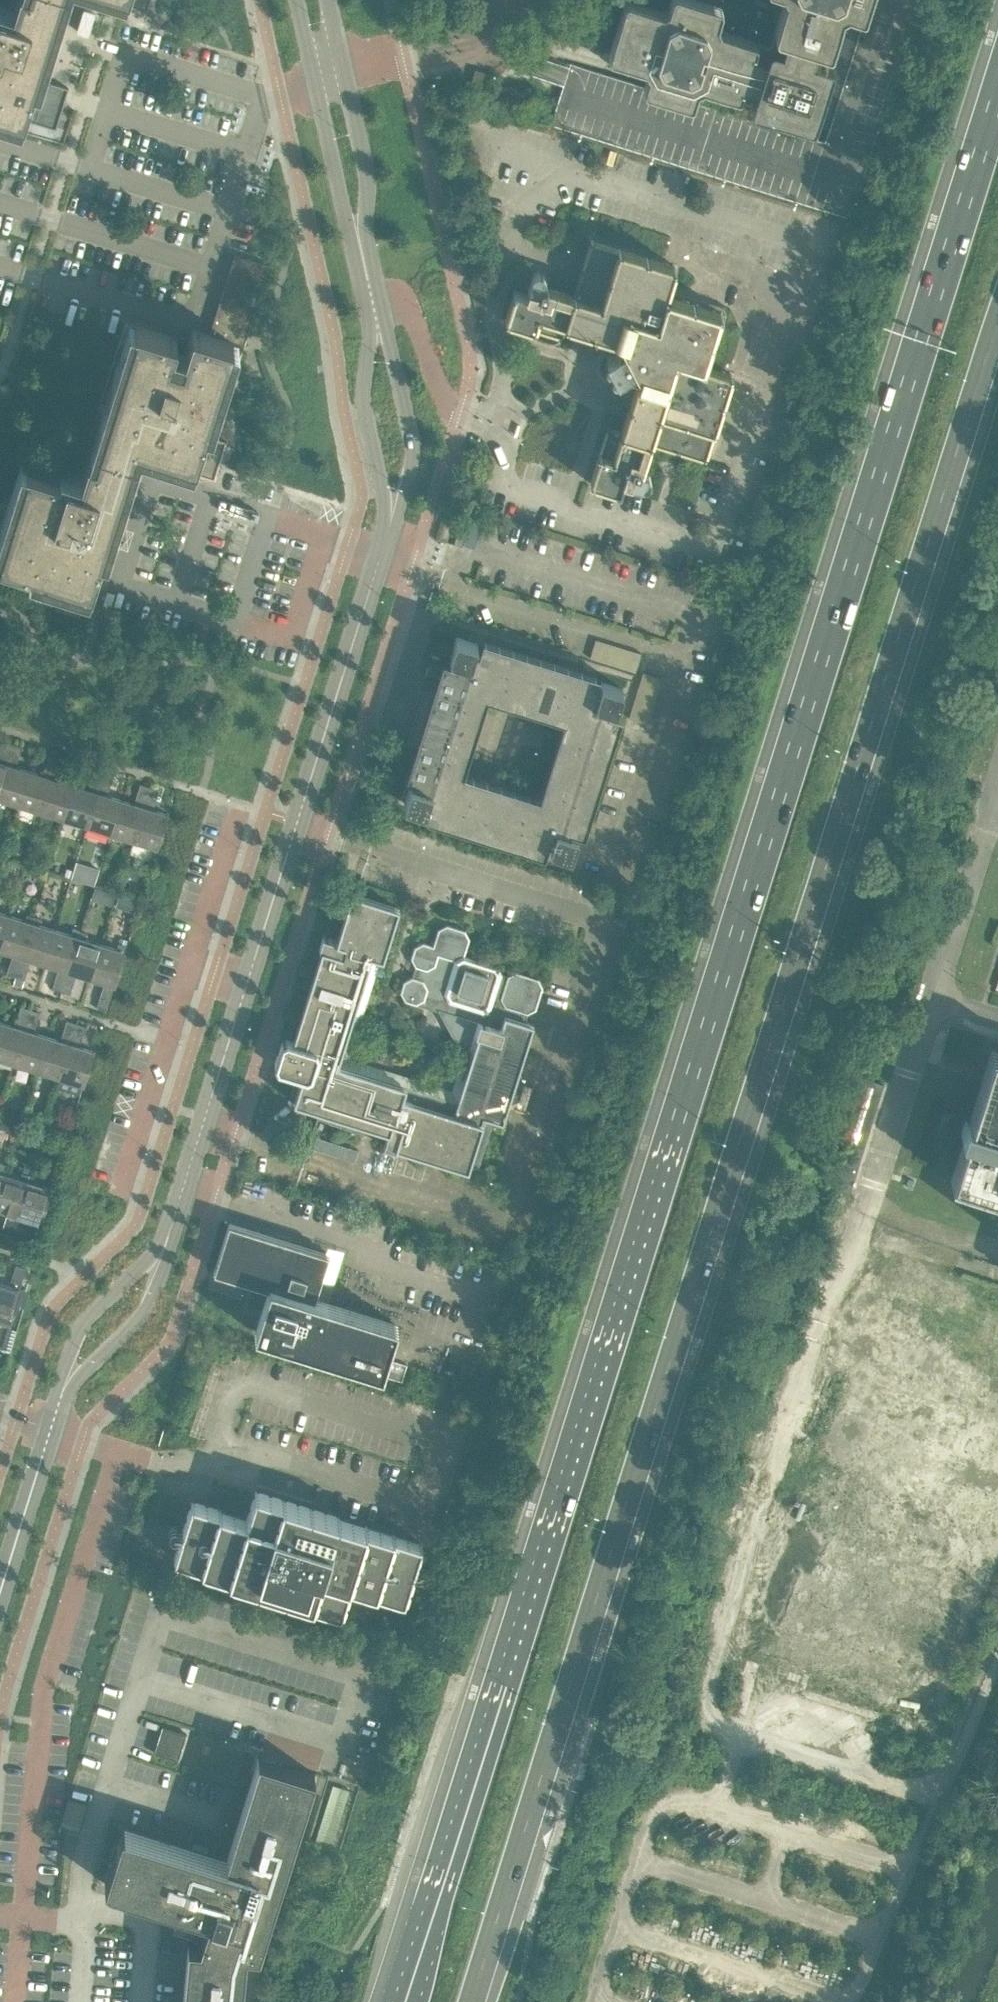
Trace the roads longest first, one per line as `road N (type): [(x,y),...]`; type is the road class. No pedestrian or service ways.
road 1 (primary): [(997,88),(405,2001)]
road 2 (primary): [(471,2001),(997,327)]
road 3 (tertiary): [(163,1244),(391,523)]
road 4 (tertiary): [(391,523),(414,458),(381,312)]
road 5 (tertiary): [(381,312),(361,401),(391,523)]
road 6 (tertiary): [(163,1244),(78,1327),(61,1398)]
road 7 (tertiary): [(61,1398),(146,1310),(163,1244)]
road 8 (tertiary): [(365,250),(367,180),(349,75)]
road 9 (tertiary): [(316,83),(347,214),(365,250)]
road 10 (tertiary): [(0,1594),(50,1427)]

